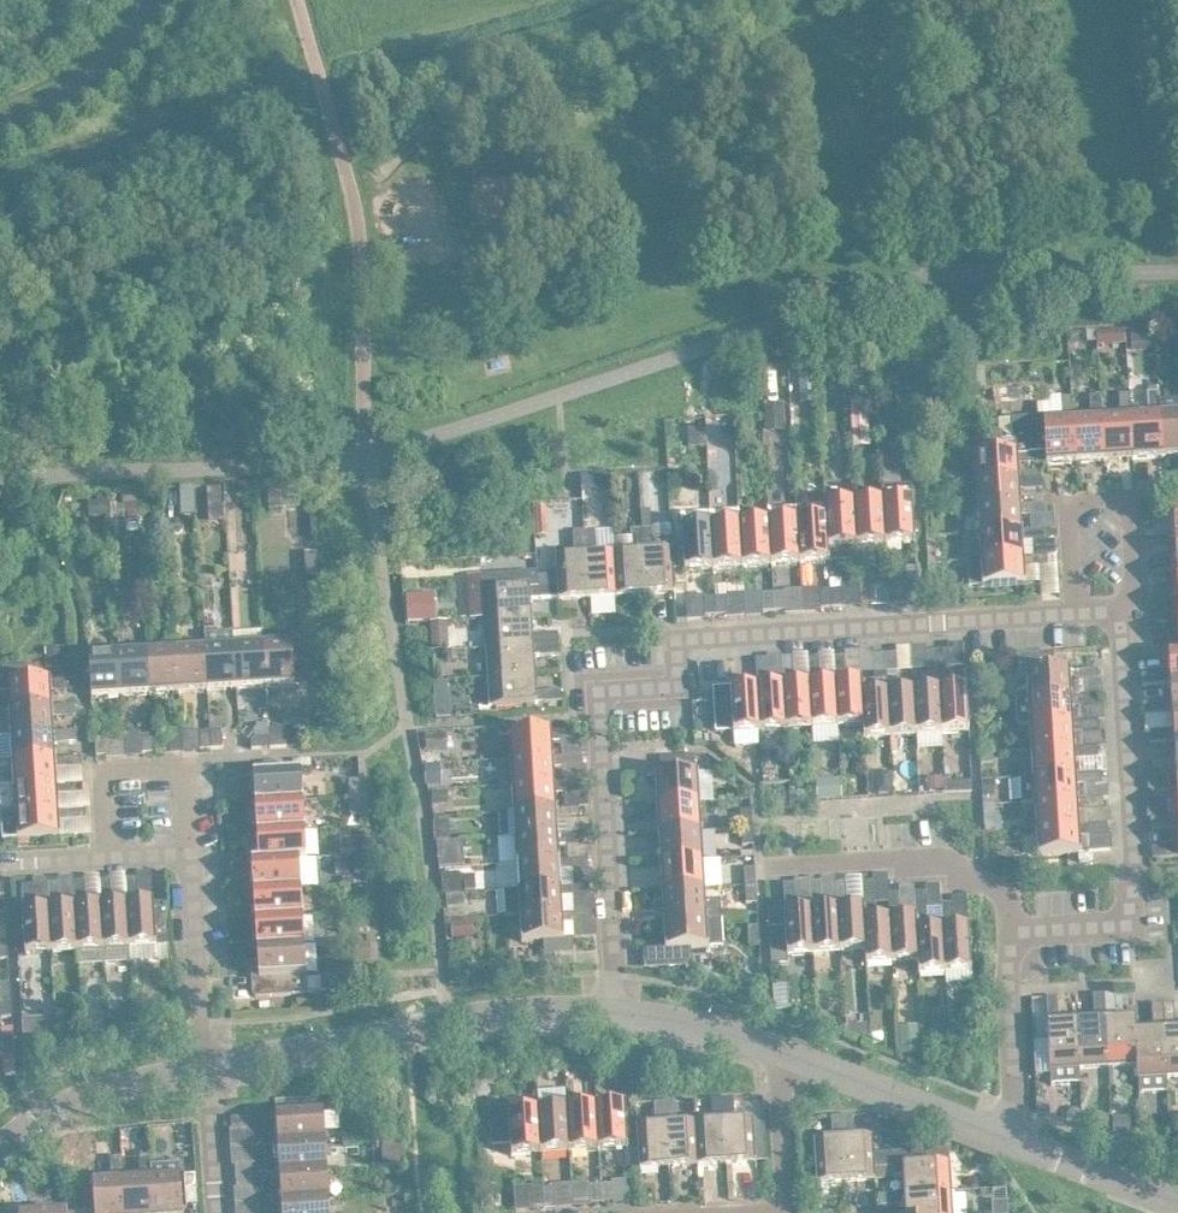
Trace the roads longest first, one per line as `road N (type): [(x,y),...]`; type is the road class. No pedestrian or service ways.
road 1 (residential): [(608,682),(687,676),(686,627),(1083,602)]
road 2 (residential): [(1125,607),(1144,869),(1133,916),(1022,920)]
road 3 (tertiary): [(621,1004),(514,1006),(219,1055)]
road 4 (residential): [(621,1004),(608,682)]
road 5 (residential): [(1125,607),(1142,584),(1136,490),(1075,494),(1083,602)]
road 6 (residential): [(1022,920),(987,870),(942,855),(771,866)]
road 7 (tertiary): [(1019,1133),(787,1037)]
road 8 (residential): [(118,851),(115,763),(188,761),(191,849)]
road 9 (tertiary): [(219,1055),(131,1071),(21,1127),(0,1148)]
road 10 (residential): [(219,1055),(205,848),(191,849)]
road 11 (residential): [(1022,920),(1019,1133)]
road 12 (residential): [(158,0),(118,53),(42,101),(0,111)]
road 13 (residential): [(788,1212),(787,1037)]
road 14 (tertiary): [(787,1037),(702,1011),(621,1004)]
road 15 (tertiary): [(1177,1190),(1019,1133)]
road 16 (residential): [(219,1055),(227,1212)]

